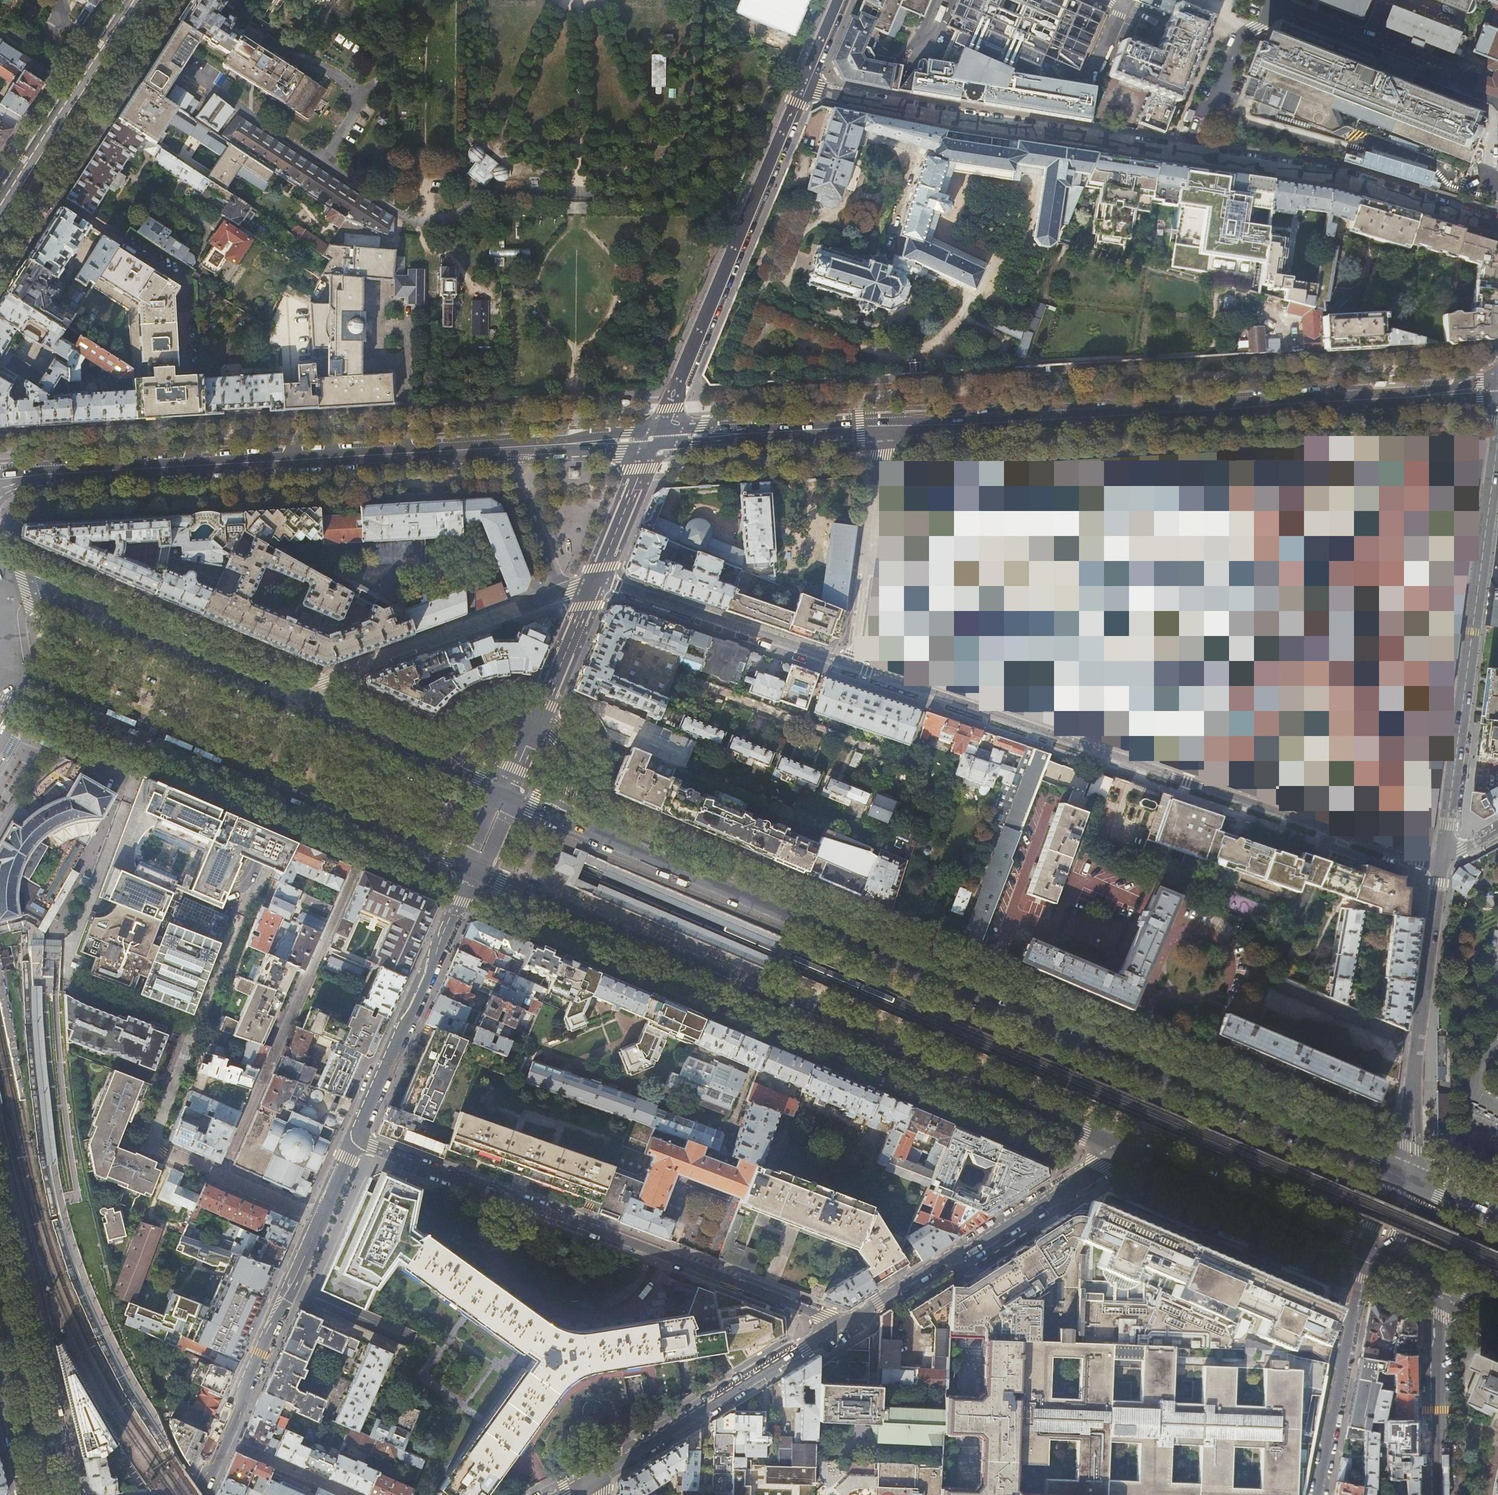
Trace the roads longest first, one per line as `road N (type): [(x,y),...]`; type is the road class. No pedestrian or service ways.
road 1 (primary): [(1398,1175),(560,816)]
road 2 (primary): [(473,869),(1126,1150)]
road 3 (residential): [(801,87),(1335,176),(1497,224)]
road 4 (secondary): [(656,438),(11,474)]
road 5 (residential): [(854,667),(1420,861),(1441,861)]
road 6 (secondary): [(1497,389),(885,425)]
road 7 (residential): [(355,1141),(844,1324)]
road 8 (residential): [(1497,434),(1441,861)]
road 9 (primary): [(3,670),(374,827)]
road 10 (residential): [(374,827),(221,1177)]
road 11 (residential): [(656,438),(801,87)]
road 12 (residential): [(844,1324),(1126,1150)]
road 13 (tertiary): [(74,1494),(0,1178)]
road 14 (residential): [(197,1494),(322,1219)]
road 15 (residential): [(355,1141),(473,869)]
road 16 (primary): [(282,696),(23,584)]
road 17 (residential): [(603,1470),(844,1324)]
road 18 (residential): [(854,667),(596,580)]
road 19 (primary): [(0,222),(139,0)]
road 20 (primary): [(1126,1150),(1367,1251)]
road 21 (residential): [(1441,861),(1415,1113)]
road 22 (residential): [(1367,1251),(1318,1494)]
road 23 (residential): [(885,425),(854,667)]
road 24 (secondary): [(885,425),(656,438)]
road 25 (residential): [(282,696),(492,618)]
road 26 (tertiary): [(1433,1278),(1438,1494)]
road 27 (primary): [(451,769),(282,696)]
road 28 (secondary): [(596,580),(537,723)]
road 29 (secondary): [(656,438),(596,580)]

